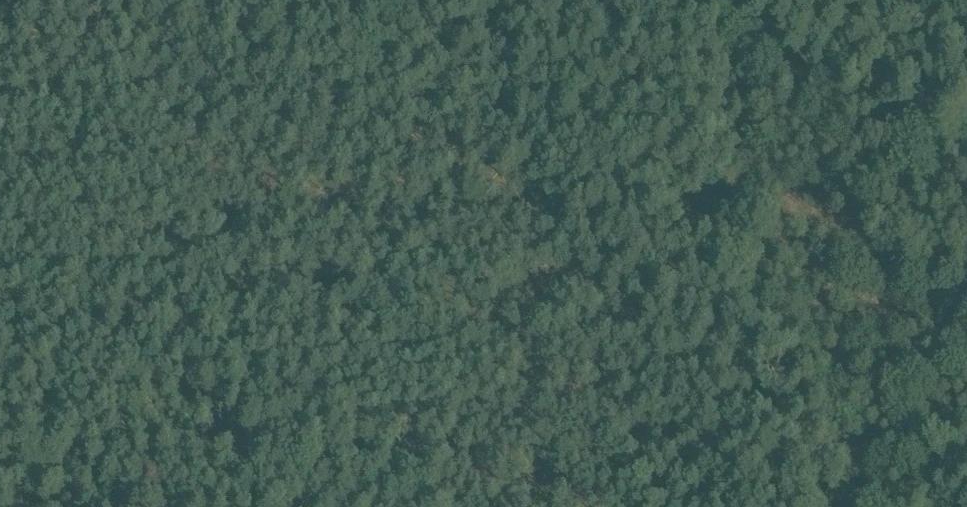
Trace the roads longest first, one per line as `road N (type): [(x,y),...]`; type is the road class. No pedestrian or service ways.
road 1 (track): [(193,0),(0,23)]

